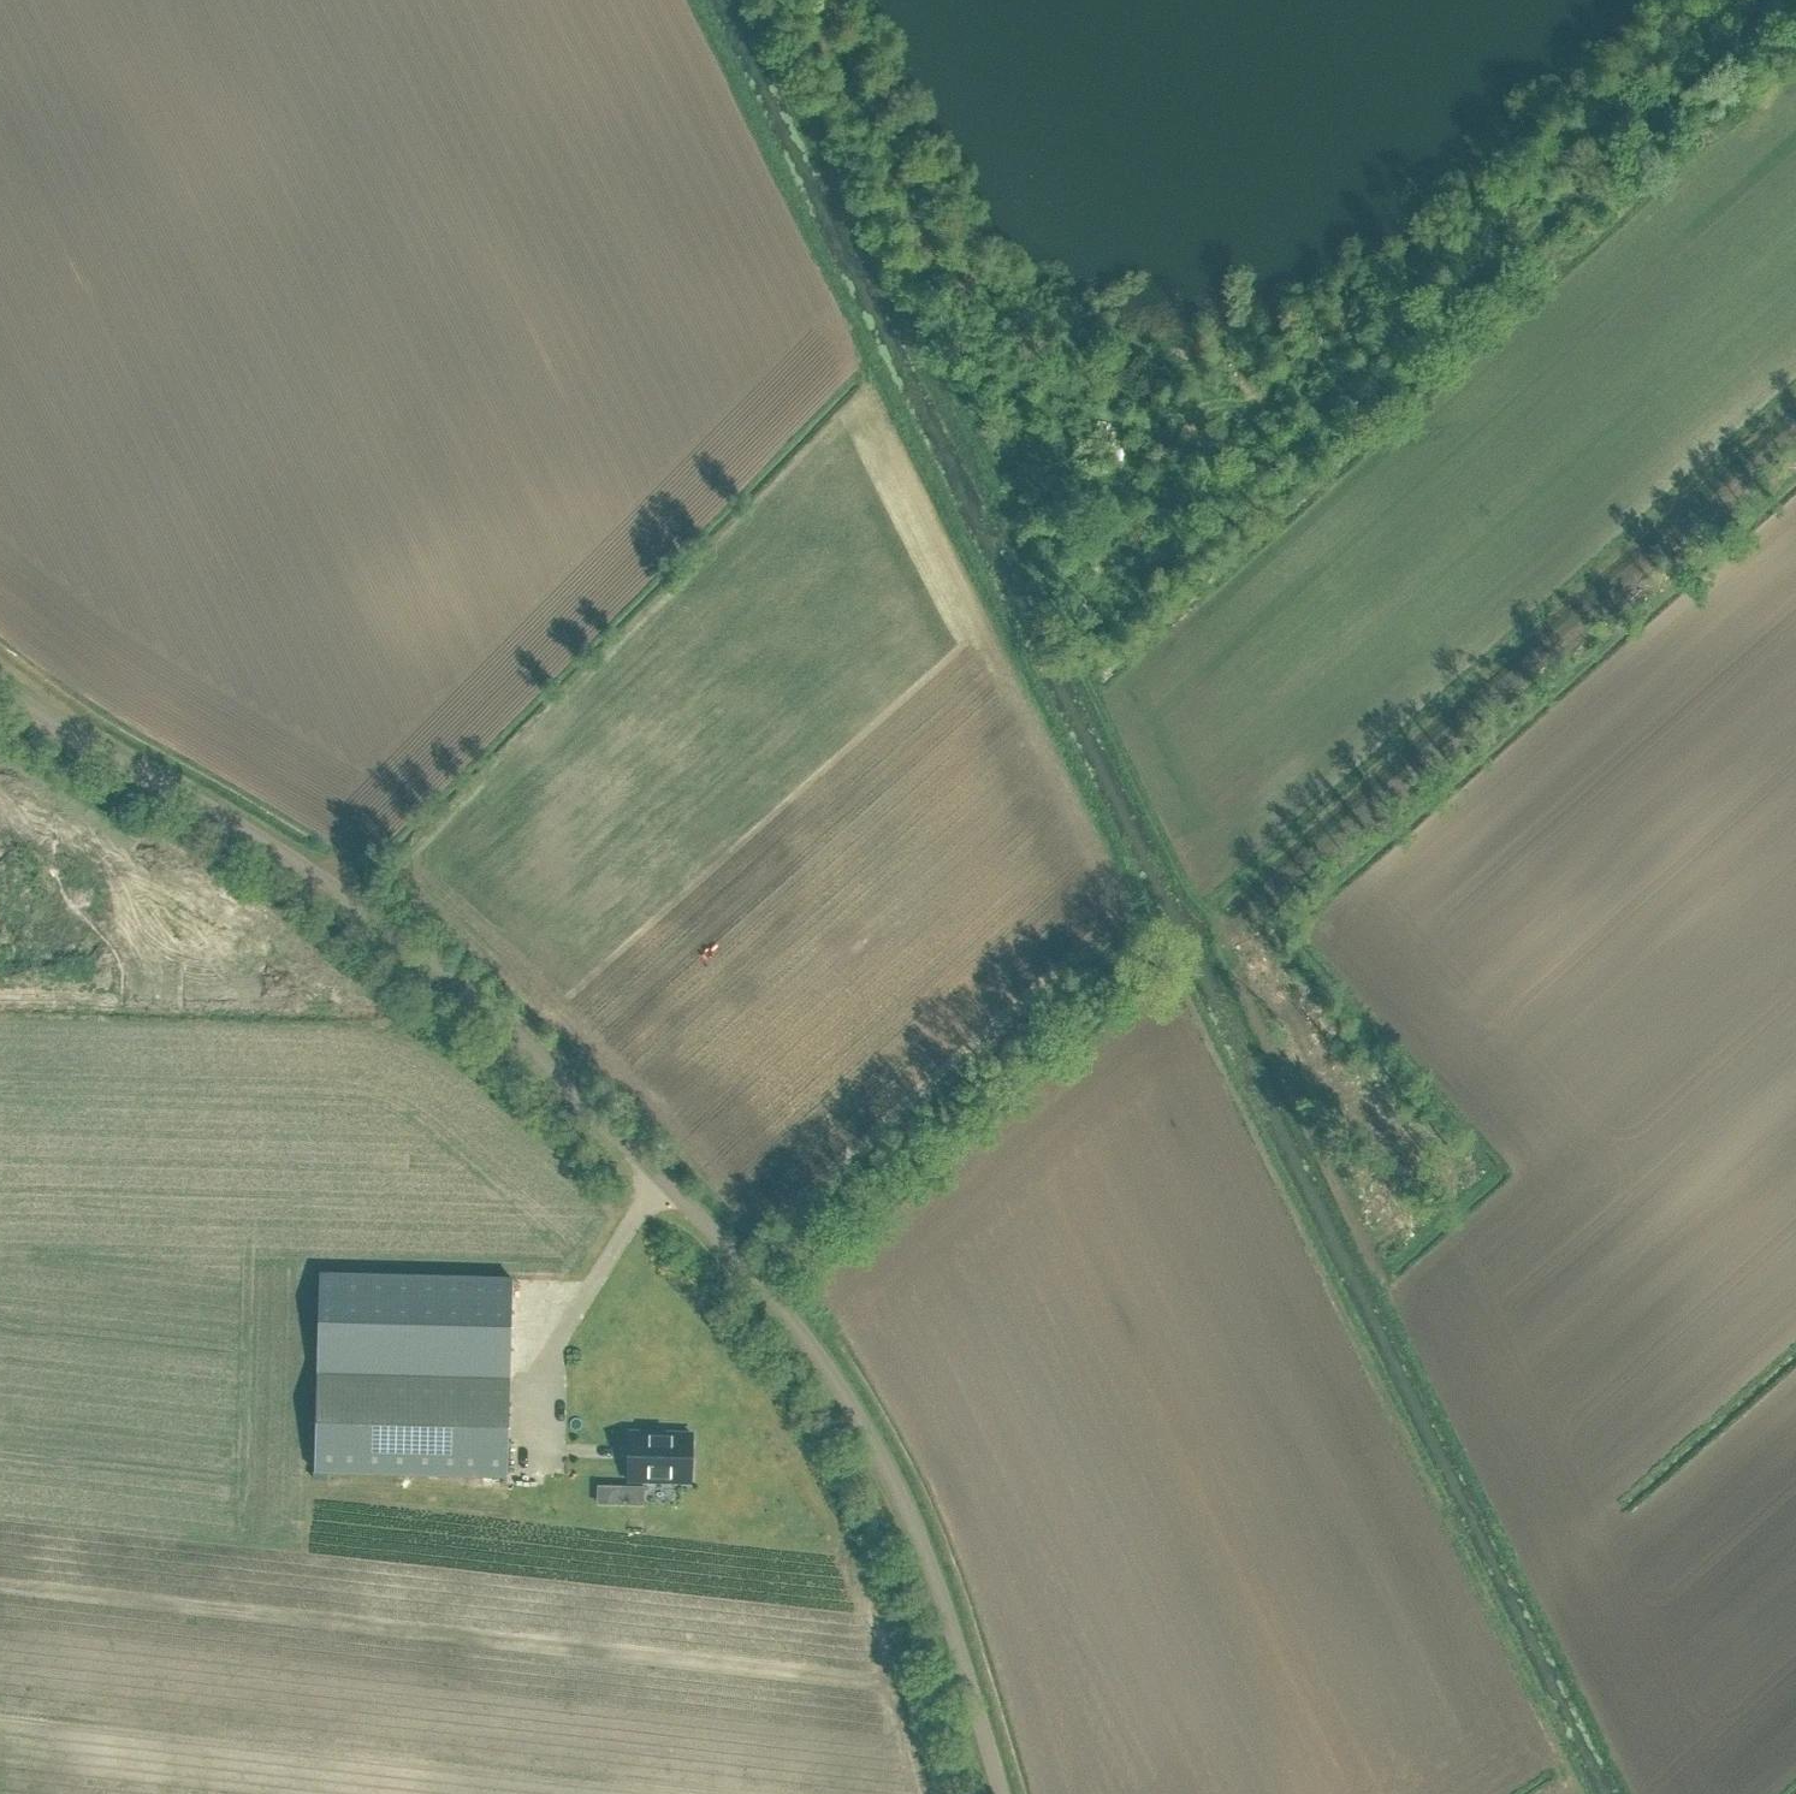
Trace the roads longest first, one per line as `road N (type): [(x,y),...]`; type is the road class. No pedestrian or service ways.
road 1 (unclassified): [(1001,1793),(941,1594),(876,1449),(749,1271),(528,1049),(379,921),(243,827),(0,686)]

